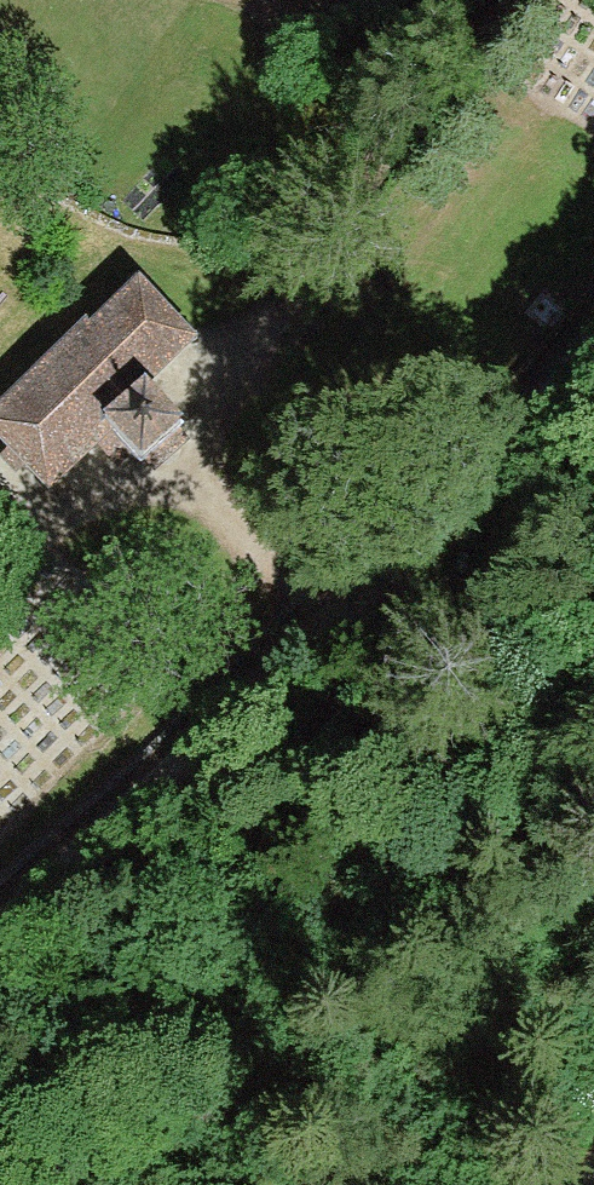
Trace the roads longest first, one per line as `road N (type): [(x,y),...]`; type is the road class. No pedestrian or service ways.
road 1 (track): [(593,337),(361,571),(0,901)]
road 2 (track): [(0,830),(593,310)]

